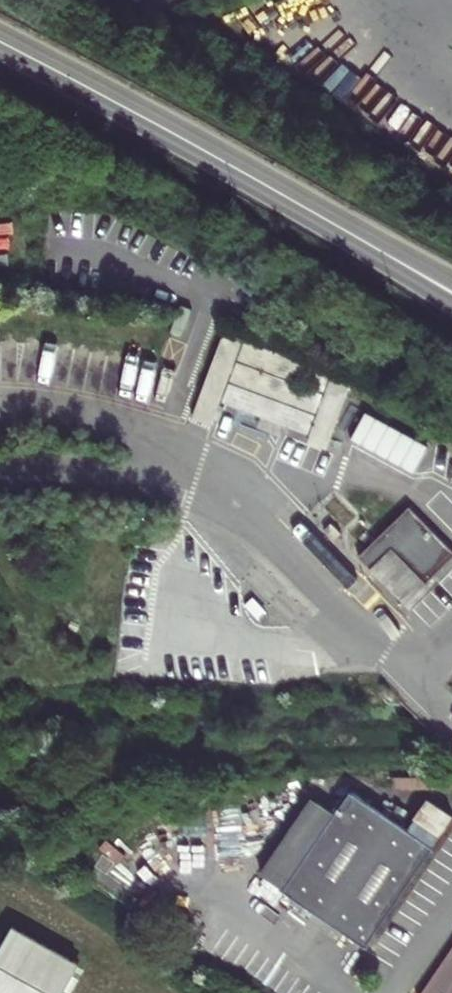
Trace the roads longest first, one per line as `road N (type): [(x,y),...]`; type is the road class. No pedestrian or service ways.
road 1 (secondary): [(0,41),(360,237)]
road 2 (unclassified): [(451,721),(240,506)]
road 3 (unclassified): [(346,992),(175,878)]

